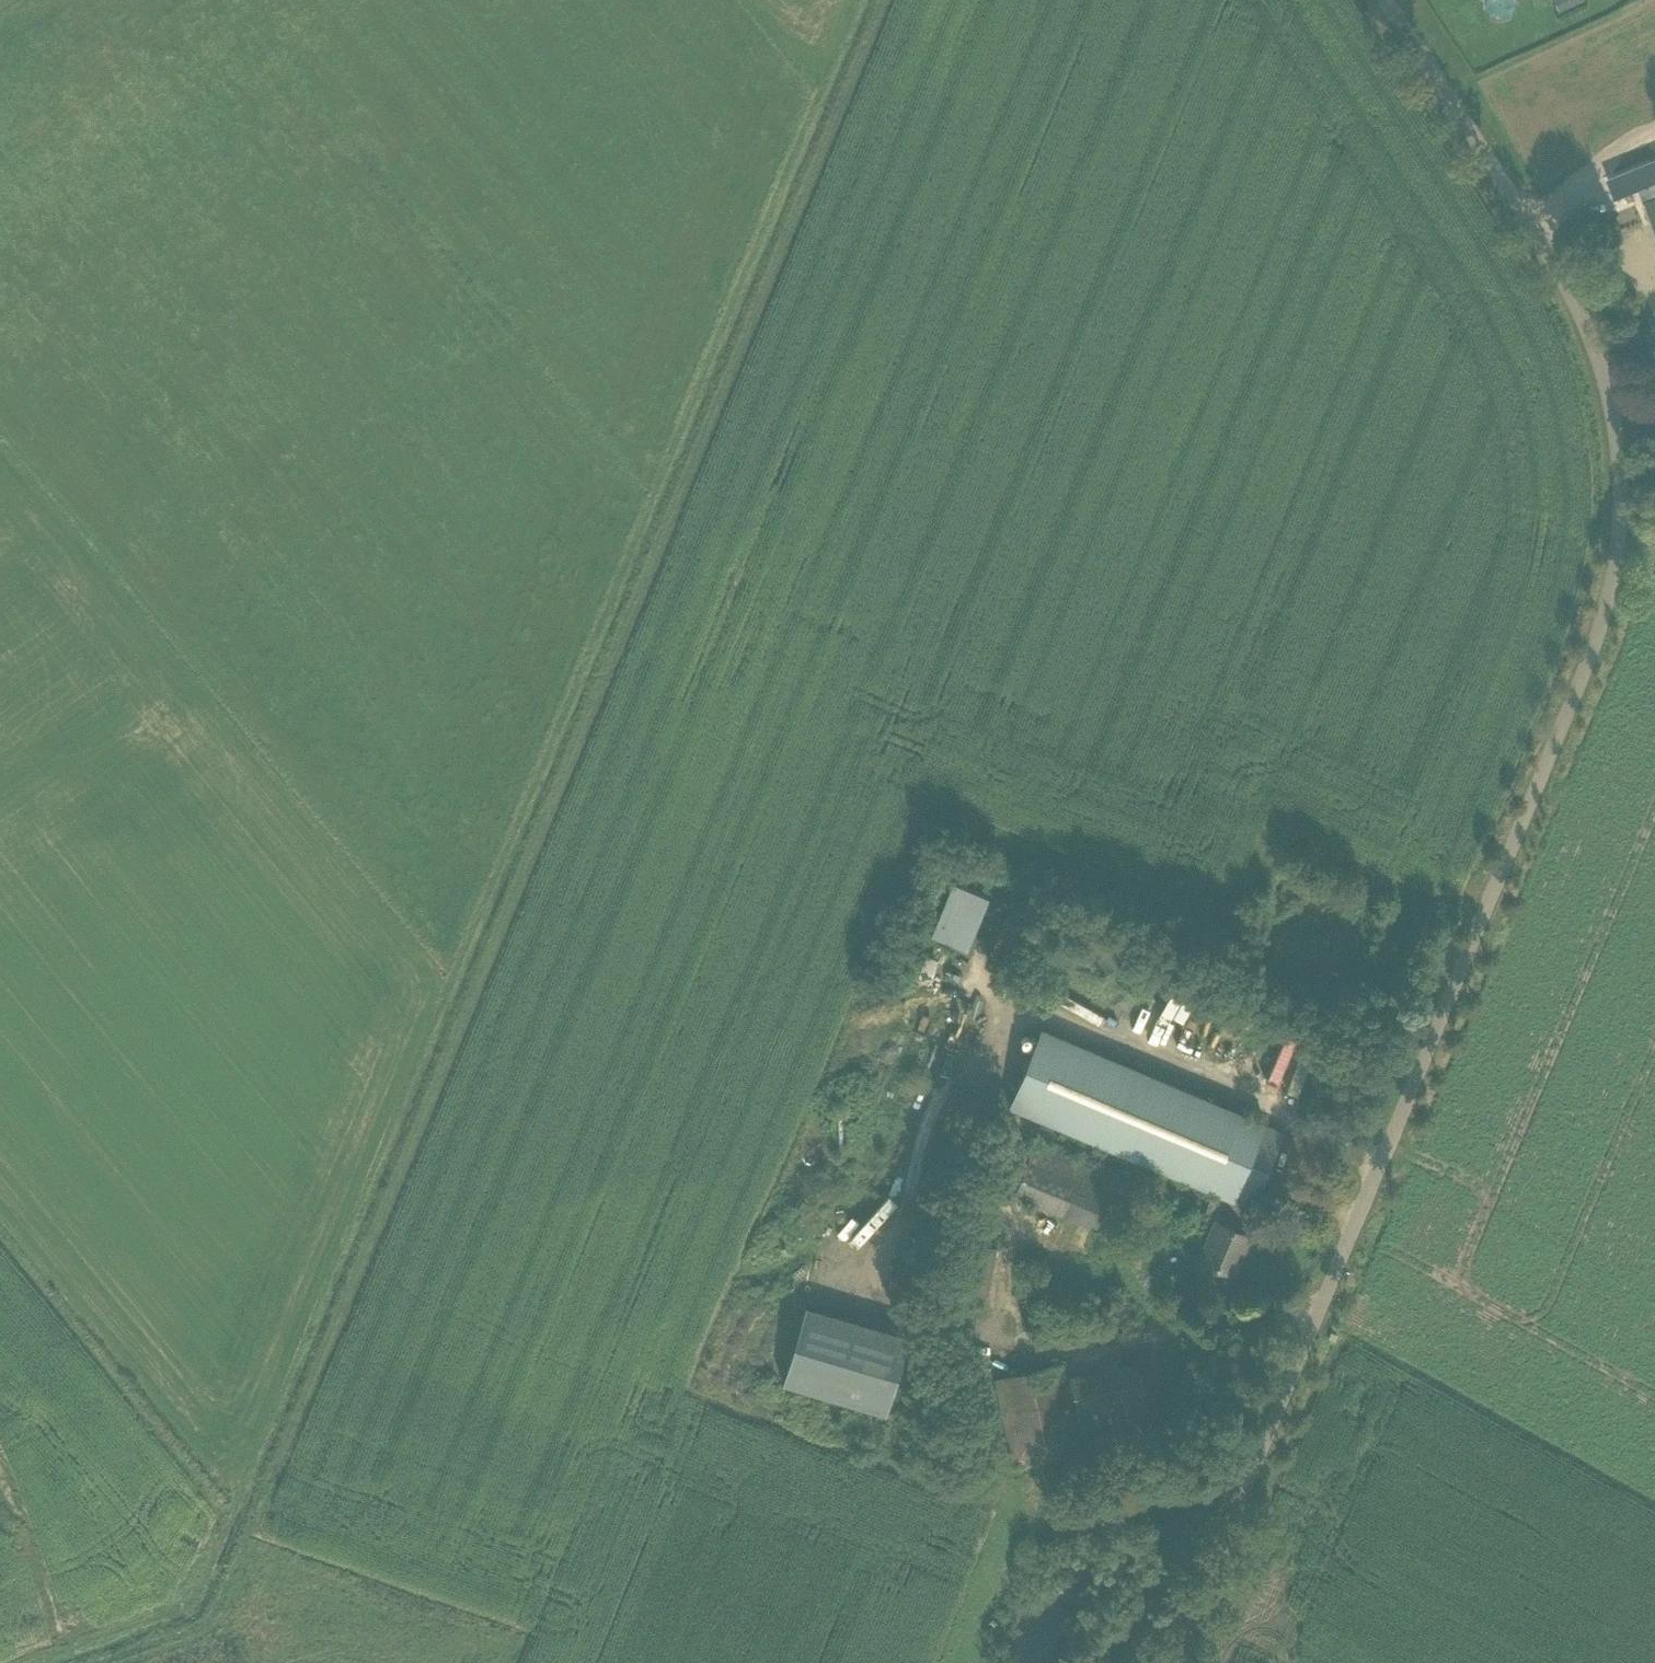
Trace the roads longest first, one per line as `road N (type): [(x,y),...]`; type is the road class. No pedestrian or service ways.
road 1 (unclassified): [(1156,1662),(1578,651),(1606,549),(1609,481),(1582,344),(1370,0)]

